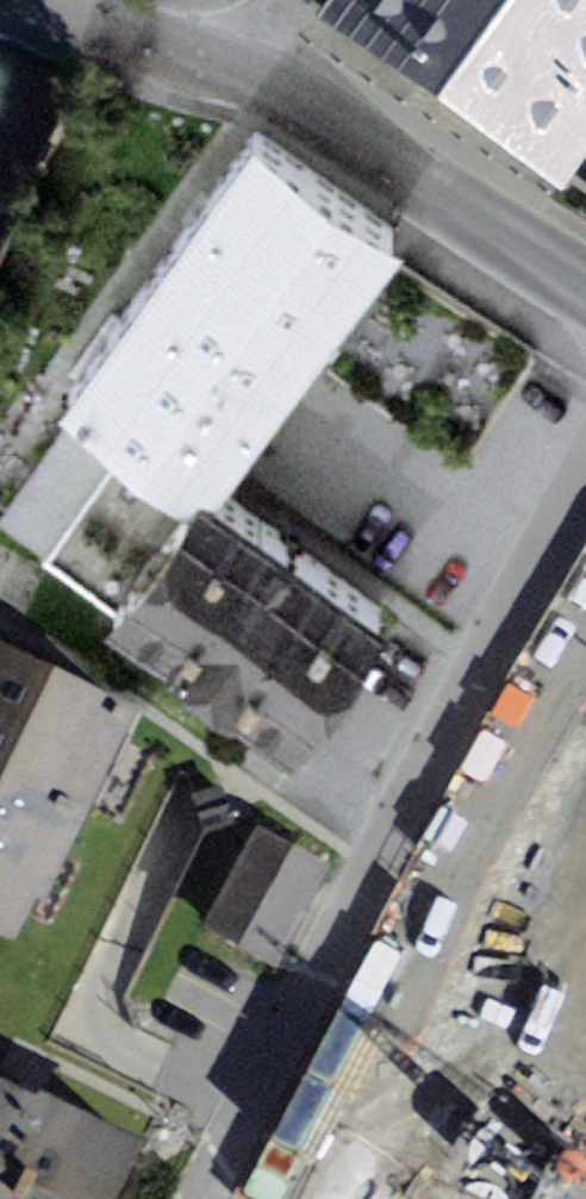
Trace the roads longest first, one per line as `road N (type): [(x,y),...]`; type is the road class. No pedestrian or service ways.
road 1 (residential): [(585,467),(202,1198)]
road 2 (unclassified): [(238,68),(585,291)]
road 3 (unclassified): [(238,68),(62,0)]

